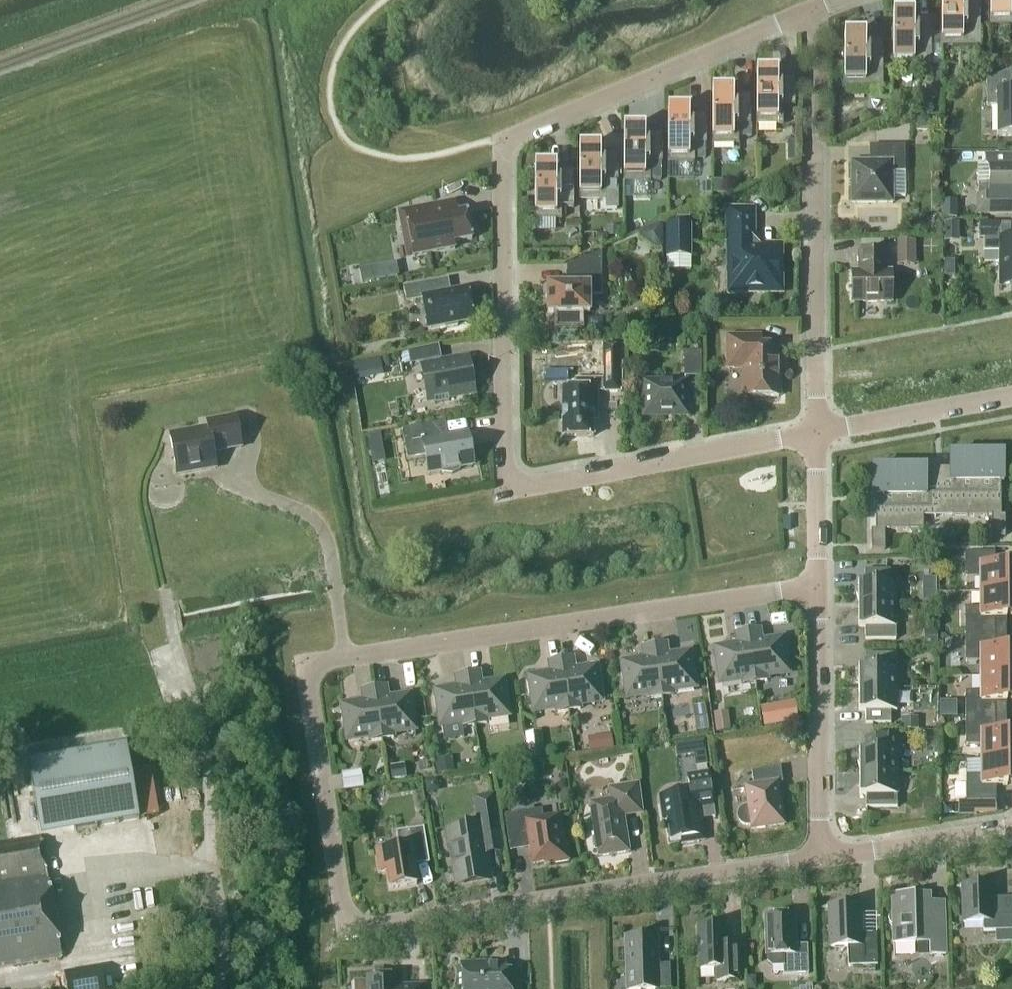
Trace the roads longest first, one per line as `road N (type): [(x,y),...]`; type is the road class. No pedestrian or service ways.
road 1 (residential): [(319,661),(308,674),(343,919),(360,931),(820,856)]
road 2 (residential): [(517,487),(504,475),(502,156),(510,141),(837,0)]
road 3 (residential): [(319,661),(818,584)]
road 4 (unclassified): [(517,487),(817,434)]
road 5 (residential): [(817,434),(814,146)]
road 6 (residential): [(820,856),(818,584)]
road 7 (unclassified): [(817,434),(1011,397)]
road 8 (residential): [(820,856),(1011,830)]
road 9 (residential): [(818,584),(817,434)]

